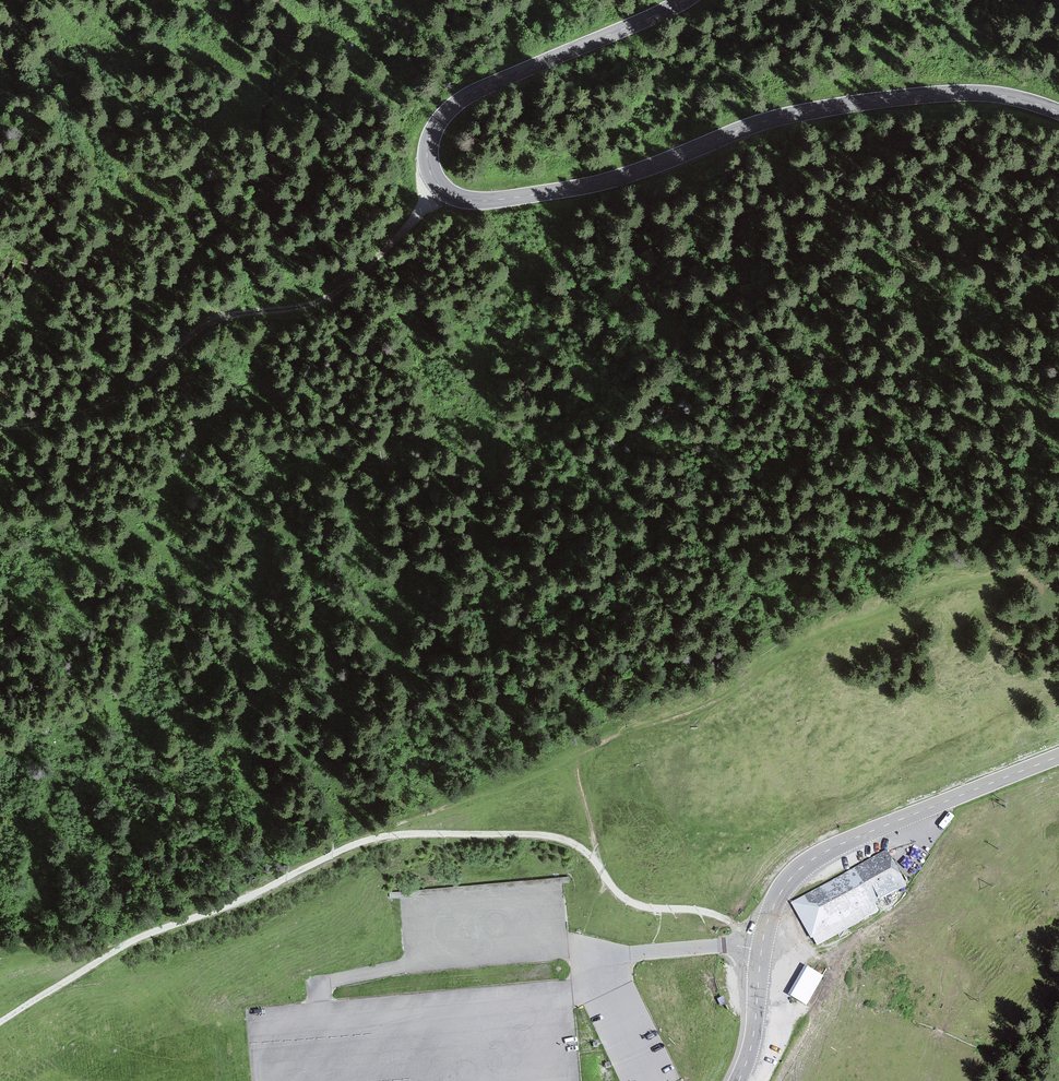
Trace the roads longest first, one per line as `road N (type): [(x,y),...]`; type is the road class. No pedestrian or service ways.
road 1 (secondary): [(684,0),(459,100),(429,141),(435,180),(459,198),(515,197),(627,175),(766,120),(929,95),(1008,96),(1058,111)]
road 2 (track): [(435,180),(408,221),(334,293),(286,311),(203,324),(96,403),(0,424)]
road 3 (secondary): [(1058,756),(850,840),(794,875),(767,923),(752,1043),(738,1080)]
road 4 (track): [(42,0),(66,34),(91,51),(178,54),(262,77),(429,0)]
road 5 (track): [(369,839),(550,836),(575,843),(634,904),(710,913),(764,936)]
road 6 (track): [(0,1022),(128,943),(259,893),(369,839)]

